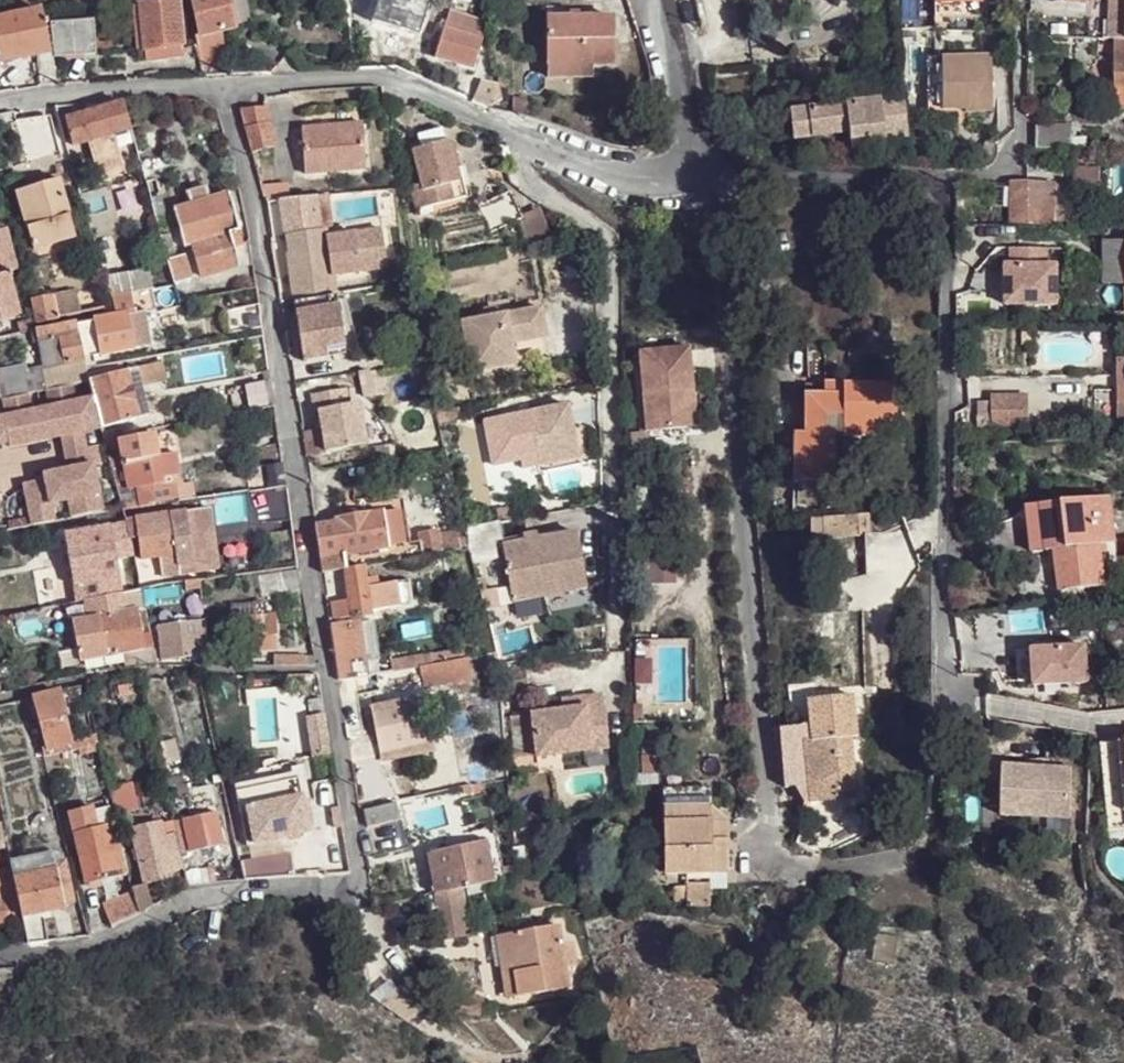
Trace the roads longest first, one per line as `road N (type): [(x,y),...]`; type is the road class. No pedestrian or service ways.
road 1 (residential): [(225,89),(257,214),(358,876),(188,901),(93,948),(0,956)]
road 2 (residential): [(915,854),(931,838),(946,702),(947,177)]
road 3 (residential): [(225,89),(405,84),(628,182),(704,179)]
road 4 (residential): [(947,177),(704,179)]
road 5 (residential): [(1021,0),(1023,153),(998,176),(947,177)]
road 6 (residential): [(0,106),(66,93),(225,89)]
road 7 (residential): [(704,179),(659,0)]

